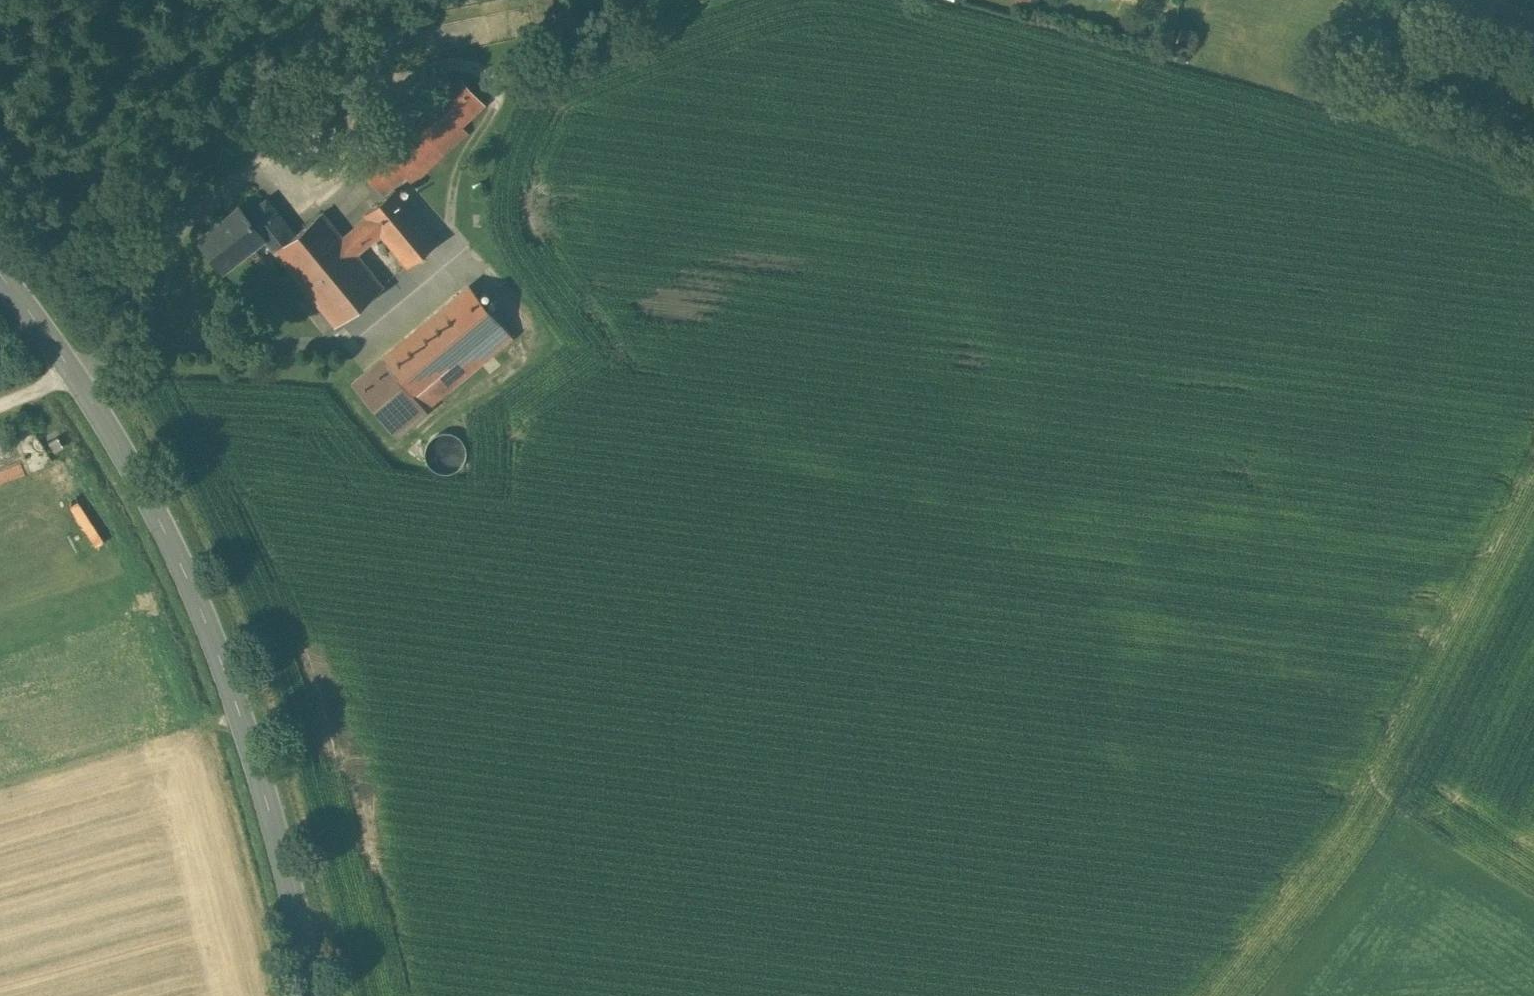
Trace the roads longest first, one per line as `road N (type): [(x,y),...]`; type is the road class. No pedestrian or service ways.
road 1 (secondary): [(0,273),(113,437),(198,603),(241,708),(316,995)]

